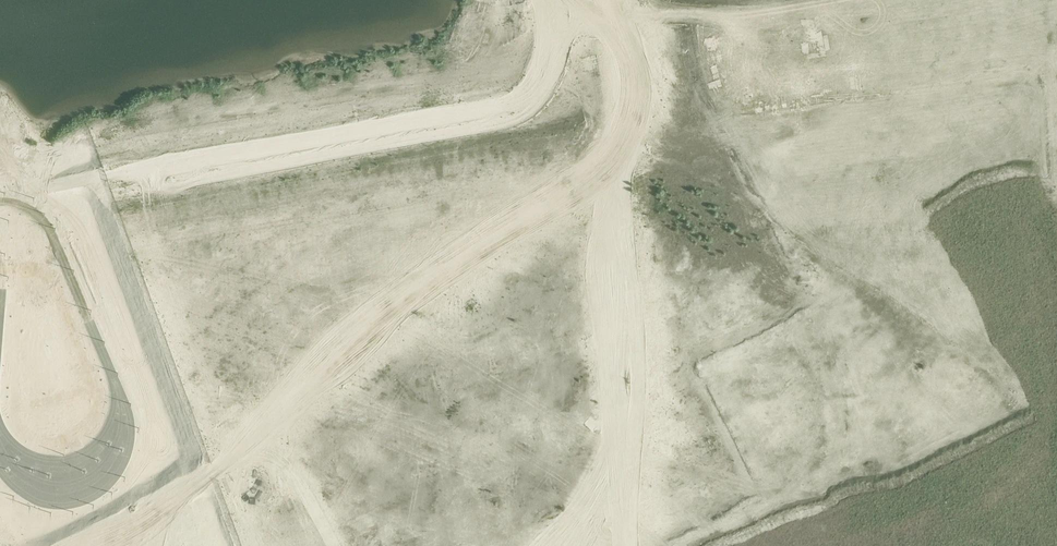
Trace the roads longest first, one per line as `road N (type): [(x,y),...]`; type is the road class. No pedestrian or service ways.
road 1 (tertiary): [(612,142),(0,250)]
road 2 (tertiary): [(128,545),(552,318)]
road 3 (residential): [(715,55),(842,313)]
road 4 (residential): [(621,280),(679,292),(777,484)]
road 5 (residential): [(980,11),(715,55)]
road 6 (residential): [(552,318),(661,545)]
road 7 (residential): [(980,11),(1056,162)]
road 8 (tertiary): [(621,280),(612,142)]

